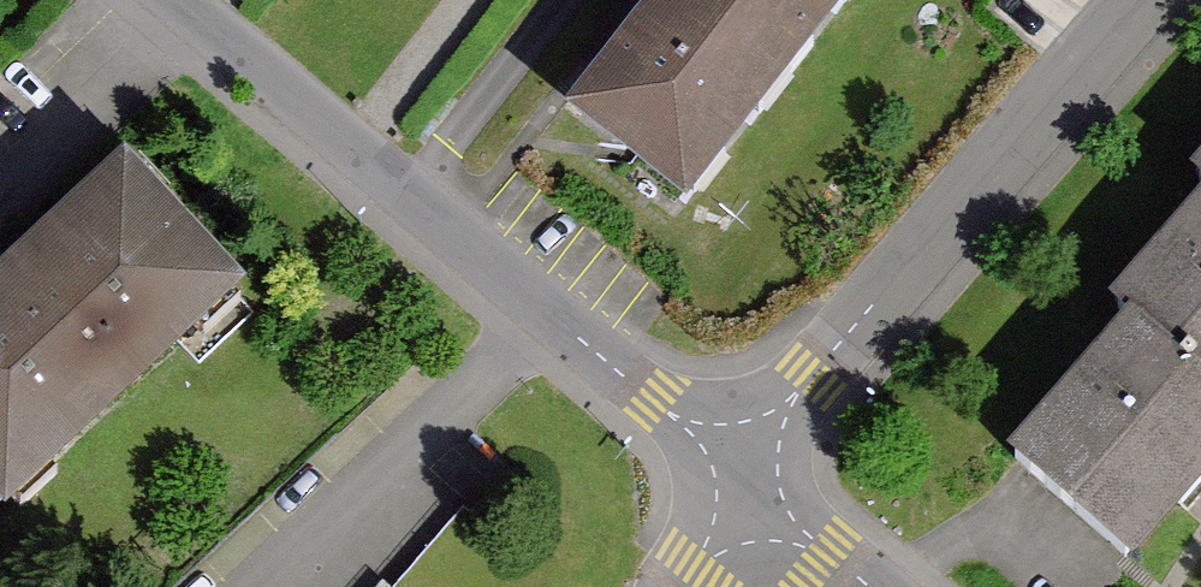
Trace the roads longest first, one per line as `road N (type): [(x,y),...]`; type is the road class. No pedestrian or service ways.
road 1 (residential): [(749,488),(812,379),(1156,0)]
road 2 (residential): [(181,8),(562,323)]
road 3 (residential): [(291,586),(562,323)]
road 4 (residential): [(562,323),(749,488)]
road 5 (residential): [(0,179),(181,8)]
road 6 (residential): [(749,488),(867,586)]

